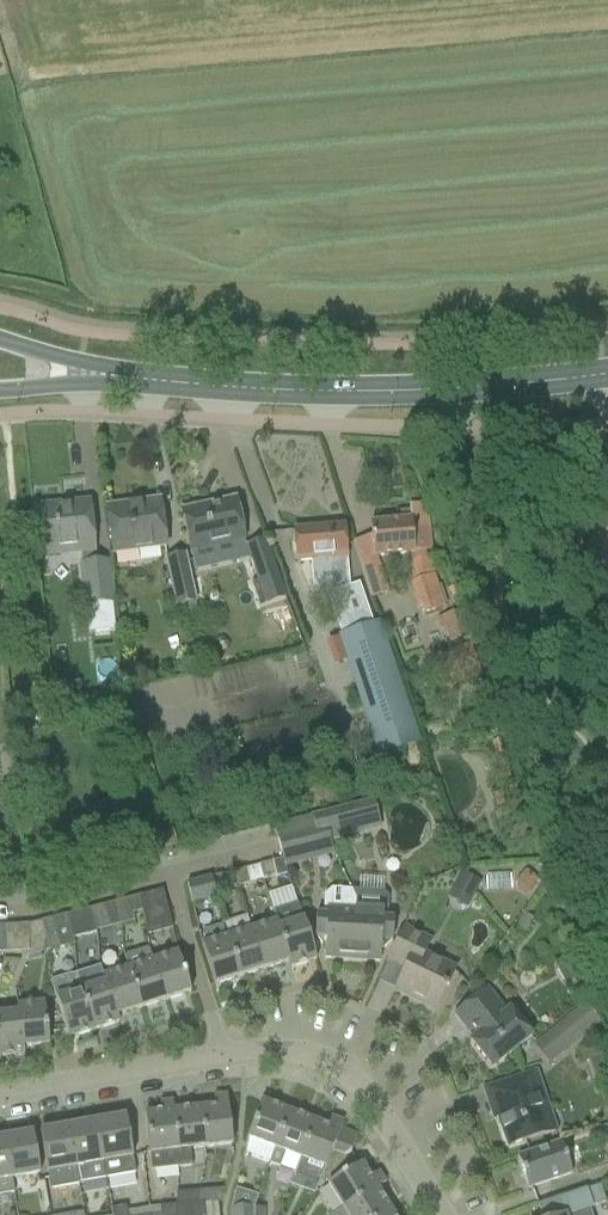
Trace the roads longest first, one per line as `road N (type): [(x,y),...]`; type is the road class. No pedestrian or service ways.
road 1 (residential): [(439,1214),(359,1085),(297,1051),(221,1054),(0,1095)]
road 2 (primary): [(315,391),(604,375)]

